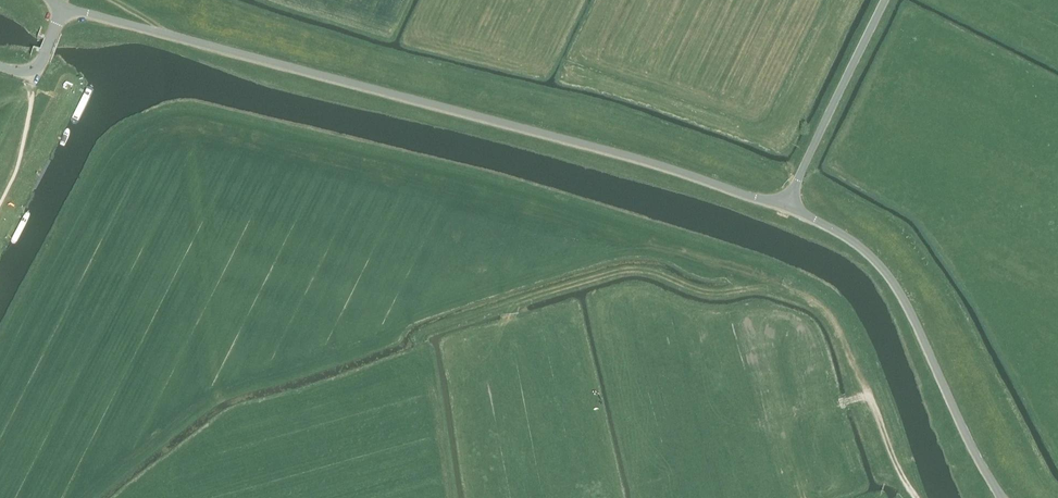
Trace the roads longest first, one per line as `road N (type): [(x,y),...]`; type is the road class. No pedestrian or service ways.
road 1 (unclassified): [(786,208),(621,155),(63,8)]
road 2 (track): [(393,364),(413,358),(425,334),(644,271),(718,295),(774,291),(811,302),(835,321),(917,497)]
road 3 (unclassified): [(1003,497),(895,283),(856,241),(786,208)]
road 4 (unclassified): [(786,208),(885,0)]

